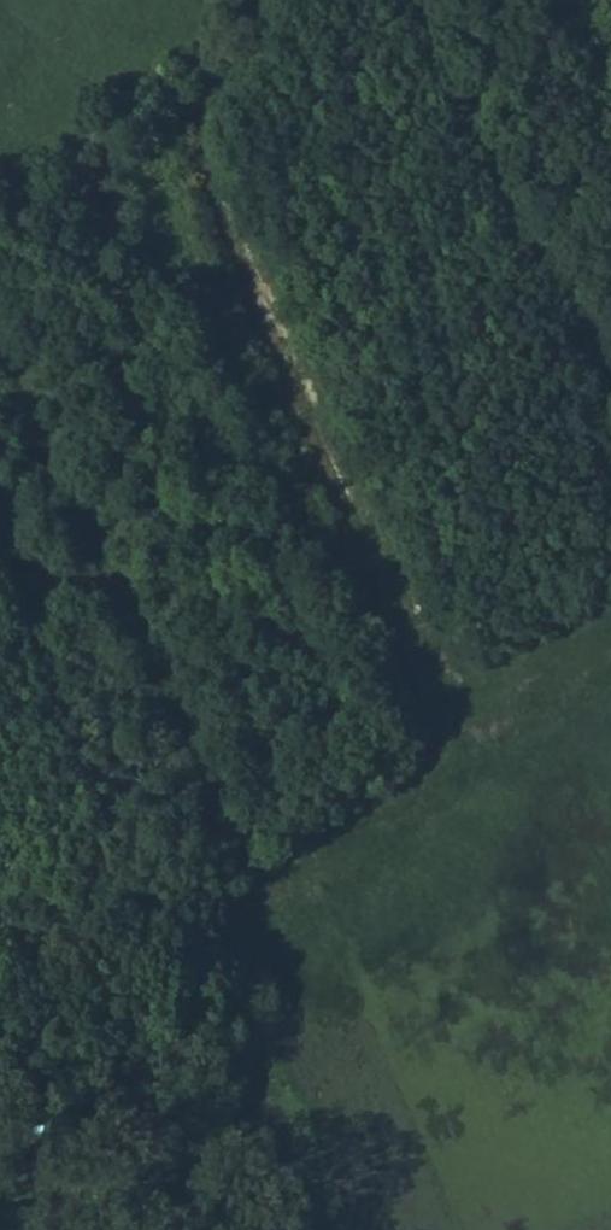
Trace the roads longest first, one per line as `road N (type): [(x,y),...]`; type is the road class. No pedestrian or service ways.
road 1 (track): [(0,245),(241,77),(265,24),(262,0)]

